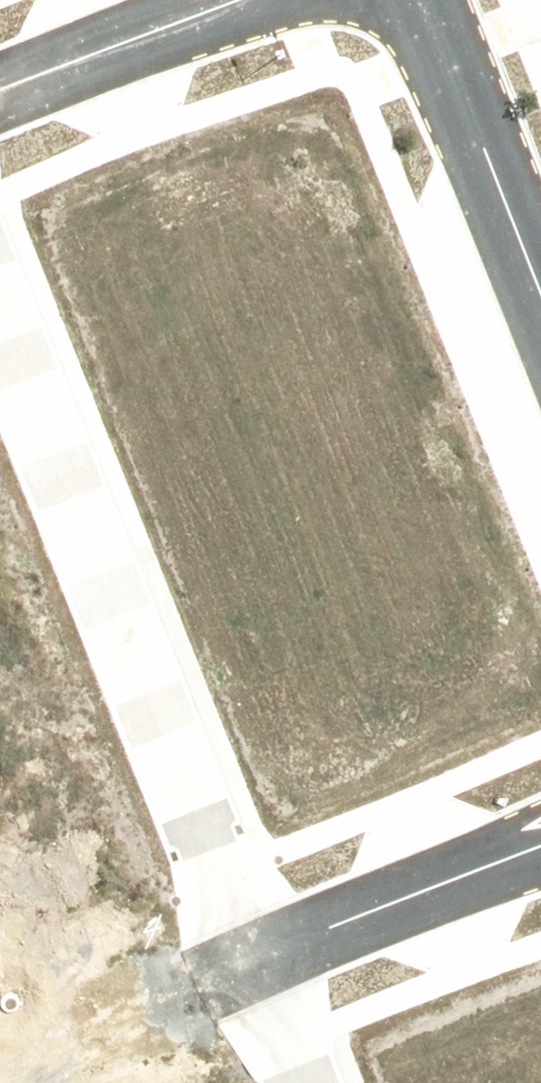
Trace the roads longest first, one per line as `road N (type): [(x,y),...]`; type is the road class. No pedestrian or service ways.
road 1 (residential): [(259,957),(0,303)]
road 2 (residential): [(540,297),(424,0)]
road 3 (residential): [(259,957),(540,846)]
road 4 (residential): [(17,1082),(70,1048),(259,957)]
road 5 (residential): [(237,0),(0,89)]
road 6 (residential): [(309,1082),(259,957)]

